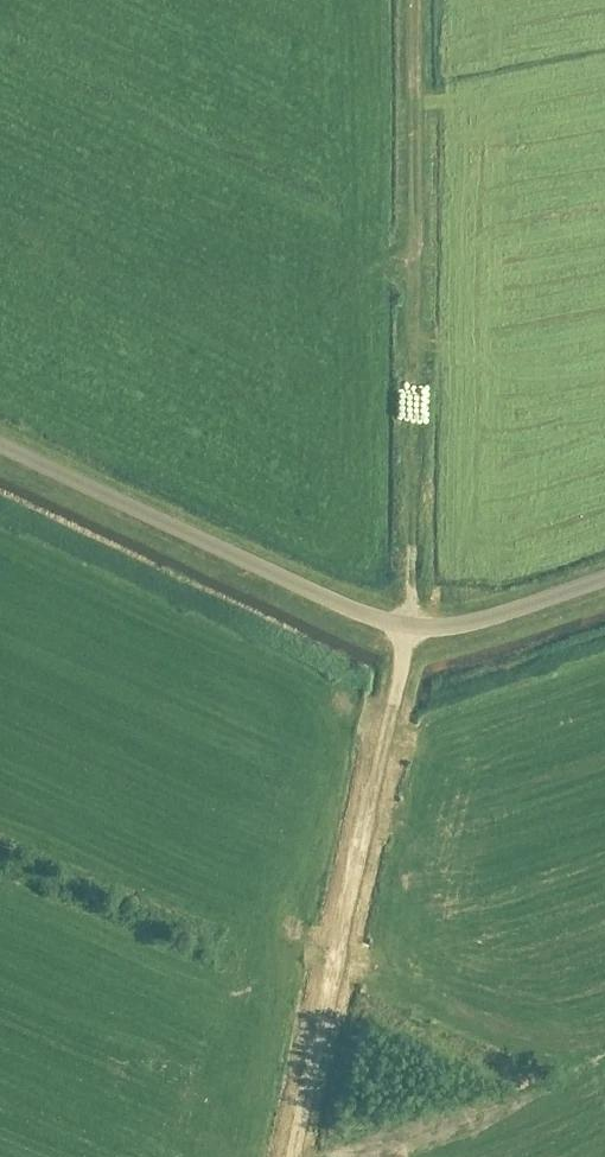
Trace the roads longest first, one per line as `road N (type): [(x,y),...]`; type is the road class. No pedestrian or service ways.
road 1 (unclassified): [(604,580),(465,626),(406,630),(363,618),(0,448)]
road 2 (track): [(413,0),(406,630)]
road 3 (track): [(390,706),(293,1156)]

